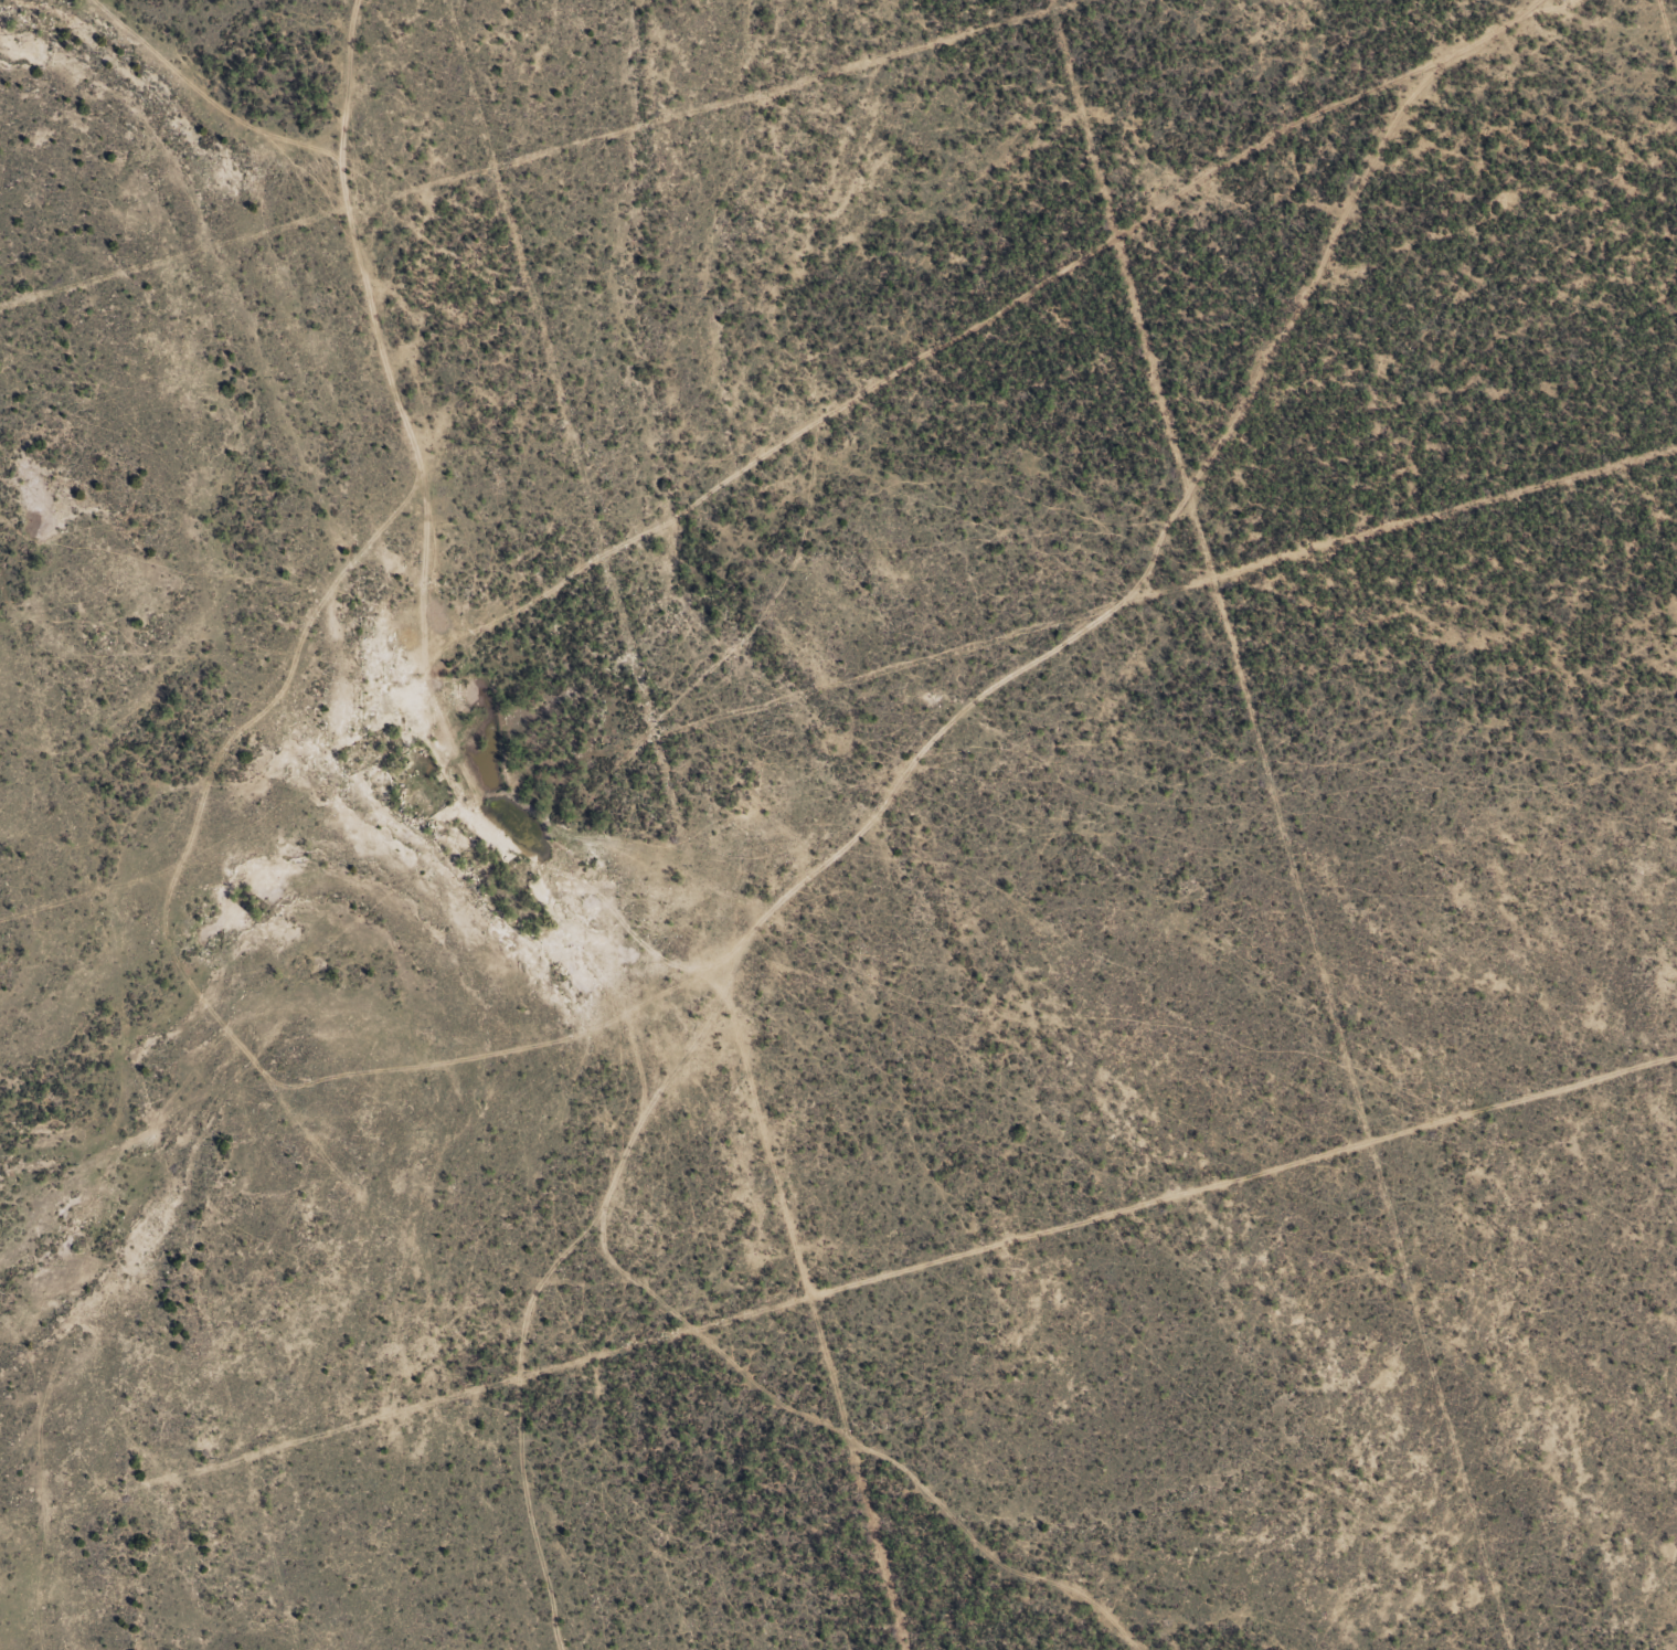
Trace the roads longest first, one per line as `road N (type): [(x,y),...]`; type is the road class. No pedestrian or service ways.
road 1 (track): [(565,1649),(511,1492),(522,1353),(743,970),(837,853),(1097,658),(1175,569),(1357,268),(1430,124),(1529,35),(1589,0)]

